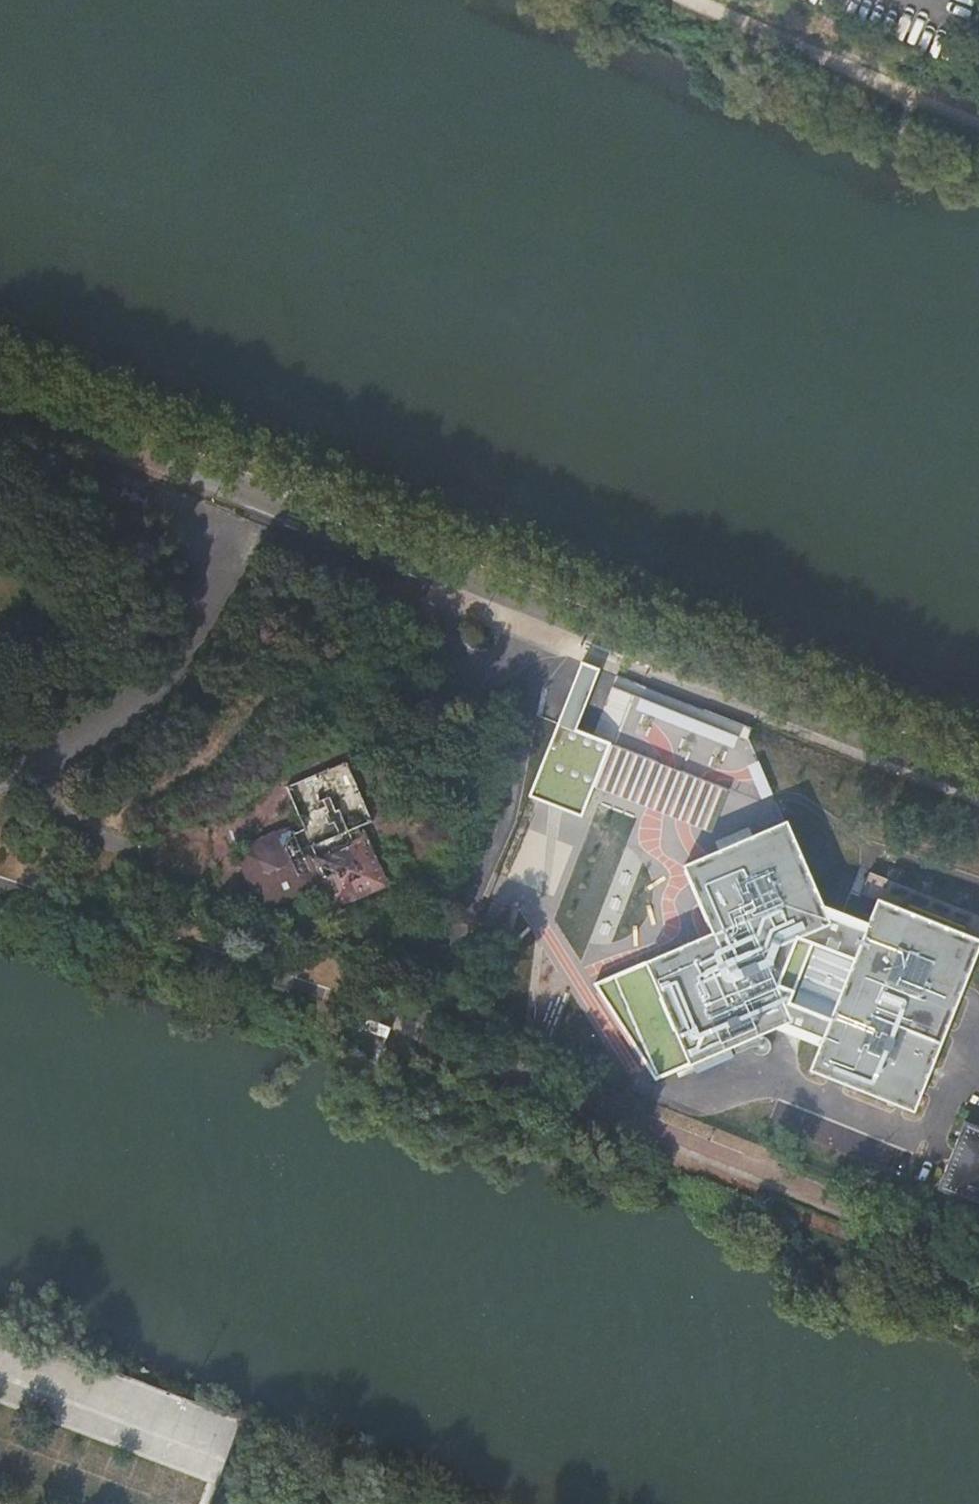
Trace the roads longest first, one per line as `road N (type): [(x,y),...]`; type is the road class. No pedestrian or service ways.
road 1 (tertiary): [(978,778),(0,390)]

